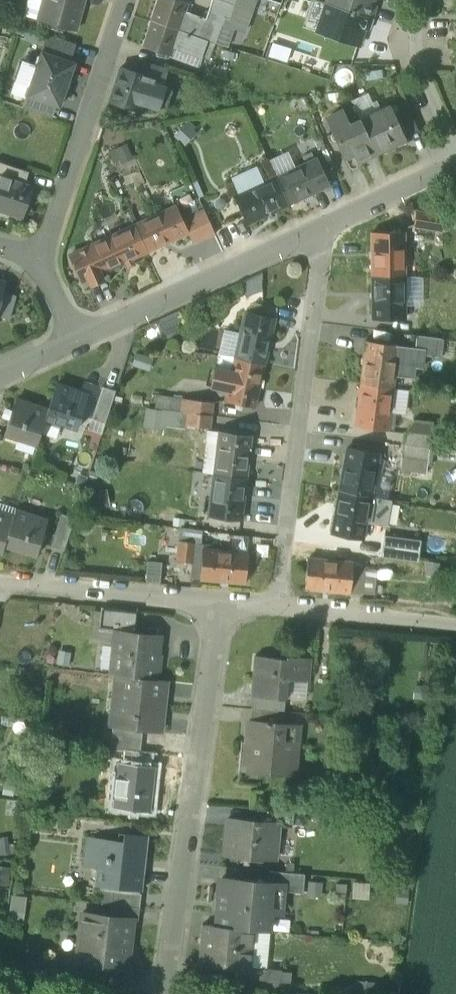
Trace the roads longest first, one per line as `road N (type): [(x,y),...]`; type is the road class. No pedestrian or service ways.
road 1 (residential): [(220,604),(161,993)]
road 2 (residential): [(328,224),(276,609)]
road 3 (unclassified): [(328,224),(74,341)]
road 4 (residential): [(42,261),(128,0)]
road 5 (residential): [(220,604),(0,584)]
road 6 (residential): [(455,624),(276,609)]
road 7 (residential): [(421,0),(417,71),(455,163)]
road 8 (unclassified): [(455,163),(328,224)]

